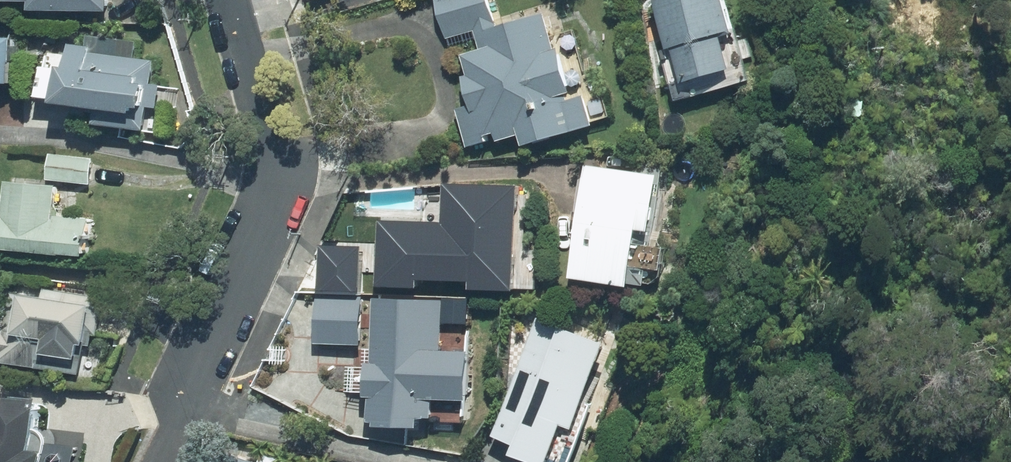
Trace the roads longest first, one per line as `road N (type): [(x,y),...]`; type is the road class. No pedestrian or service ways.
road 1 (residential): [(231,0),(272,136),(271,180),(160,461)]

